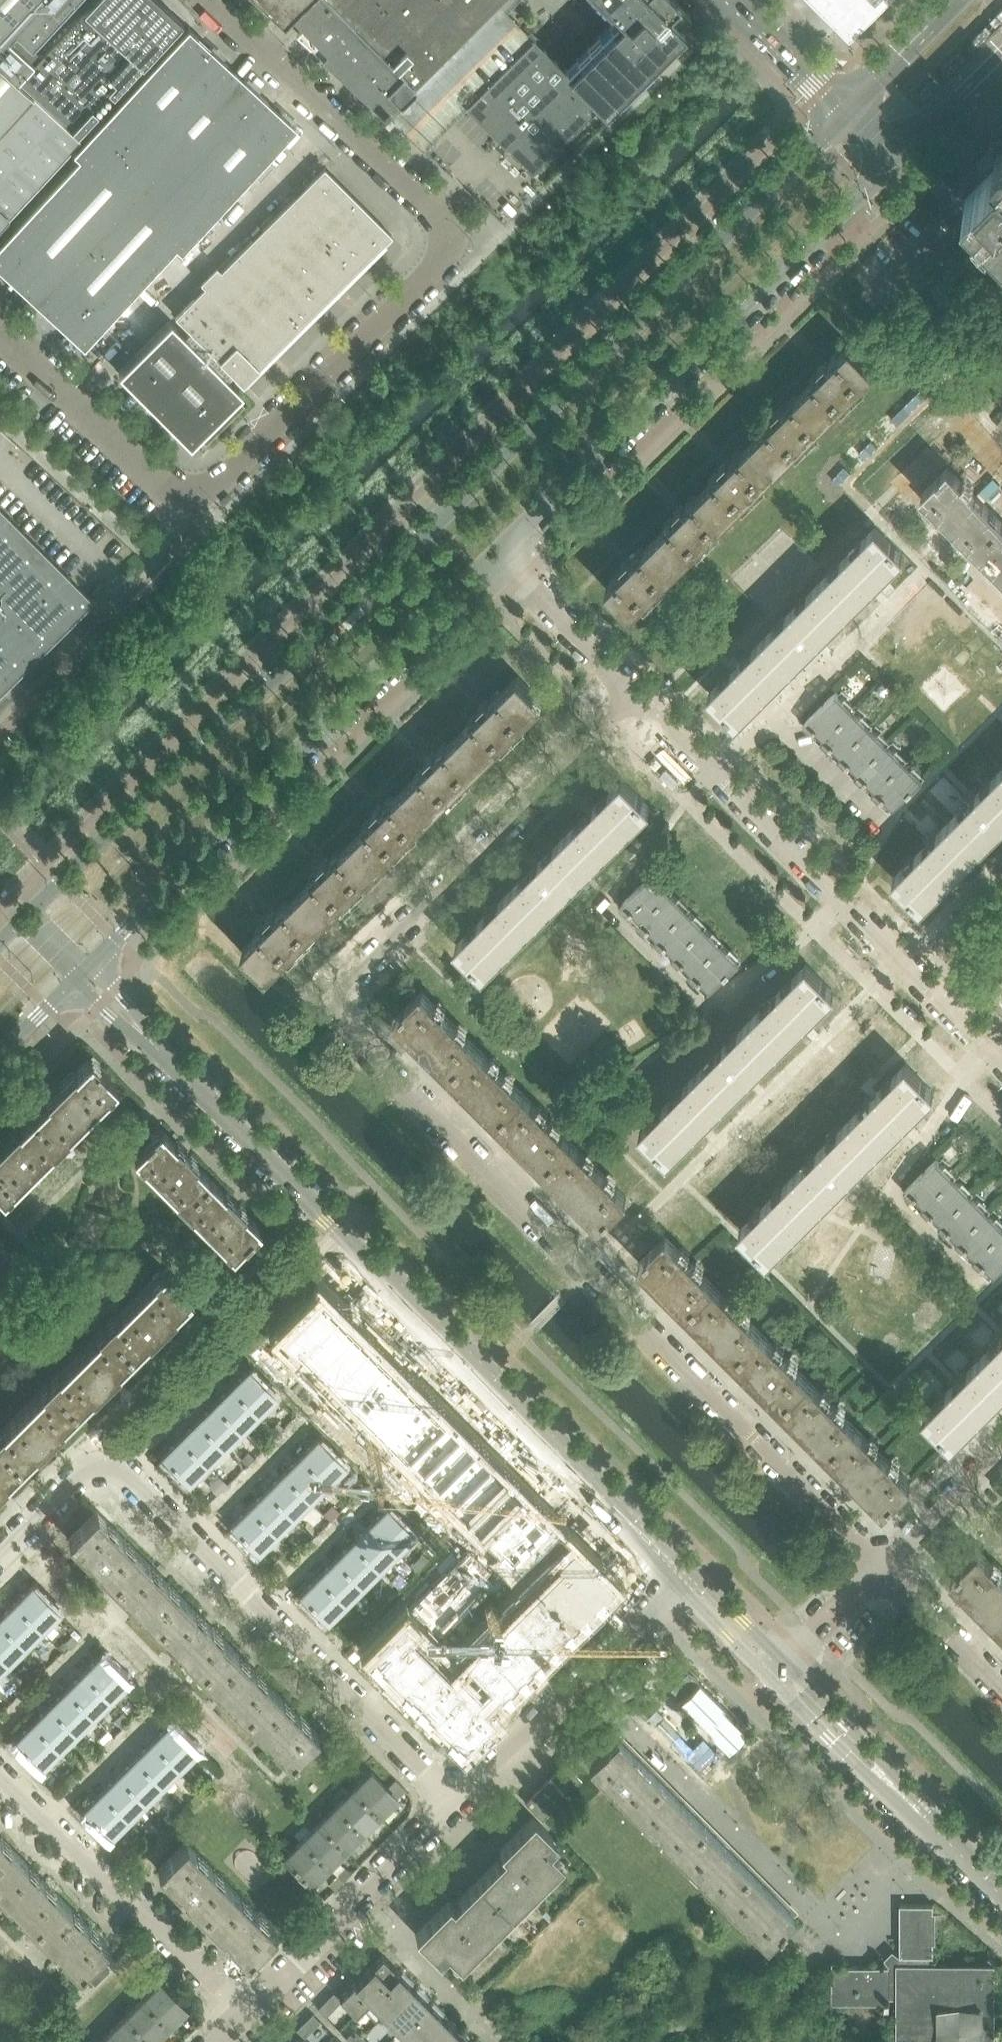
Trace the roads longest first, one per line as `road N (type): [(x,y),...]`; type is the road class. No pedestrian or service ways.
road 1 (residential): [(884,1567),(340,1016),(343,988),(636,693)]
road 2 (secondary): [(851,109),(30,916)]
road 3 (residential): [(682,1575),(144,1031)]
road 4 (unclassified): [(200,512),(463,235),(206,0)]
road 5 (residential): [(451,1804),(120,1472),(82,1476),(0,1558)]
road 6 (secondary): [(85,973),(498,555)]
road 7 (secondary): [(498,555),(903,158)]
road 8 (residential): [(1001,1063),(636,693)]
road 9 (residential): [(244,2011),(0,1771)]
road 10 (residential): [(451,1804),(682,1575)]
road 11 (residential): [(244,2011),(451,1804)]
road 12 (unclassified): [(200,512),(0,329)]
road 13 (residential): [(928,1820),(892,1770),(786,1663)]
road 14 (residential): [(771,1679),(883,1792),(928,1820)]
road 15 (residential): [(636,693),(498,555)]
road 16 (residential): [(1001,1687),(884,1567)]
road 17 (residential): [(884,1567),(1001,1454)]
road 18 (unclassified): [(851,109),(740,0)]
road 19 (secondary): [(956,0),(851,109)]
road 20 (secondary): [(903,158),(1001,52)]
road 21 (residential): [(786,1663),(884,1567)]
road 22 (residential): [(682,1575),(771,1679)]
road 23 (residential): [(786,1663),(682,1575)]

